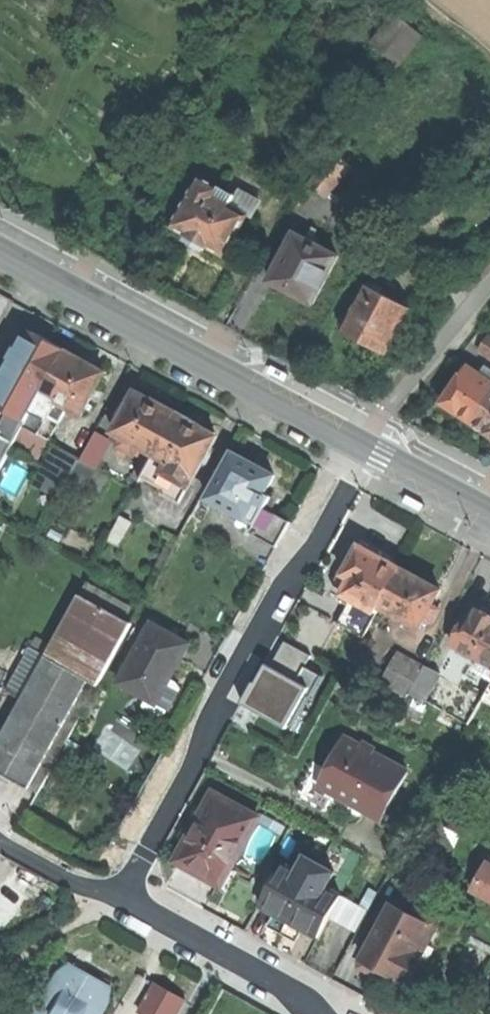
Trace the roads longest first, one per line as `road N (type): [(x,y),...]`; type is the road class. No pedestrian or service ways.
road 1 (residential): [(359,447),(336,475),(113,891)]
road 2 (secondary): [(0,253),(359,447)]
road 3 (residential): [(113,891),(332,1013)]
road 4 (residential): [(489,286),(359,447)]
road 5 (secondary): [(359,447),(489,513)]
road 6 (track): [(113,891),(0,974)]
road 7 (residential): [(113,891),(0,830)]

